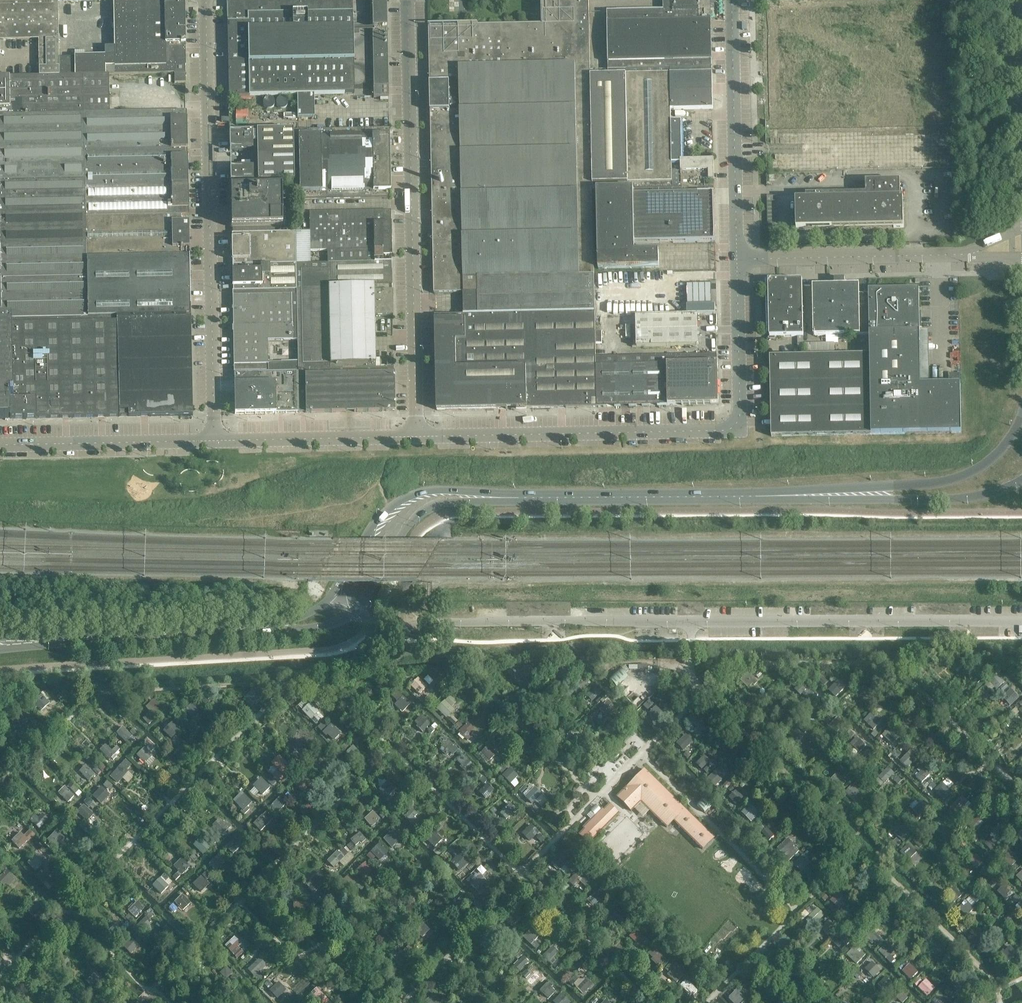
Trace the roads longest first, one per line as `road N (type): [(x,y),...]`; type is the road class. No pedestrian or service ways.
road 1 (unclassified): [(421,438),(731,431),(742,417),(737,258)]
road 2 (unclassified): [(215,443),(208,0)]
road 3 (unclassified): [(421,438),(410,0)]
road 4 (tertiary): [(246,630),(315,628),(345,618),(368,598),(428,508),(487,496)]
road 5 (tertiary): [(487,496),(442,491),(400,502),(319,608),(246,630)]
road 6 (tertiary): [(1021,417),(996,456),(957,479),(758,496)]
road 7 (tertiary): [(758,496),(487,496)]
road 8 (tertiary): [(758,496),(962,499),(1021,480)]
road 9 (unclassified): [(737,258),(730,0)]
road 10 (unclassified): [(737,258),(968,254)]
road 11 (unclassified): [(0,445),(215,443)]
road 12 (unclassified): [(215,443),(421,438)]
road 13 (tertiary): [(74,639),(246,630)]

